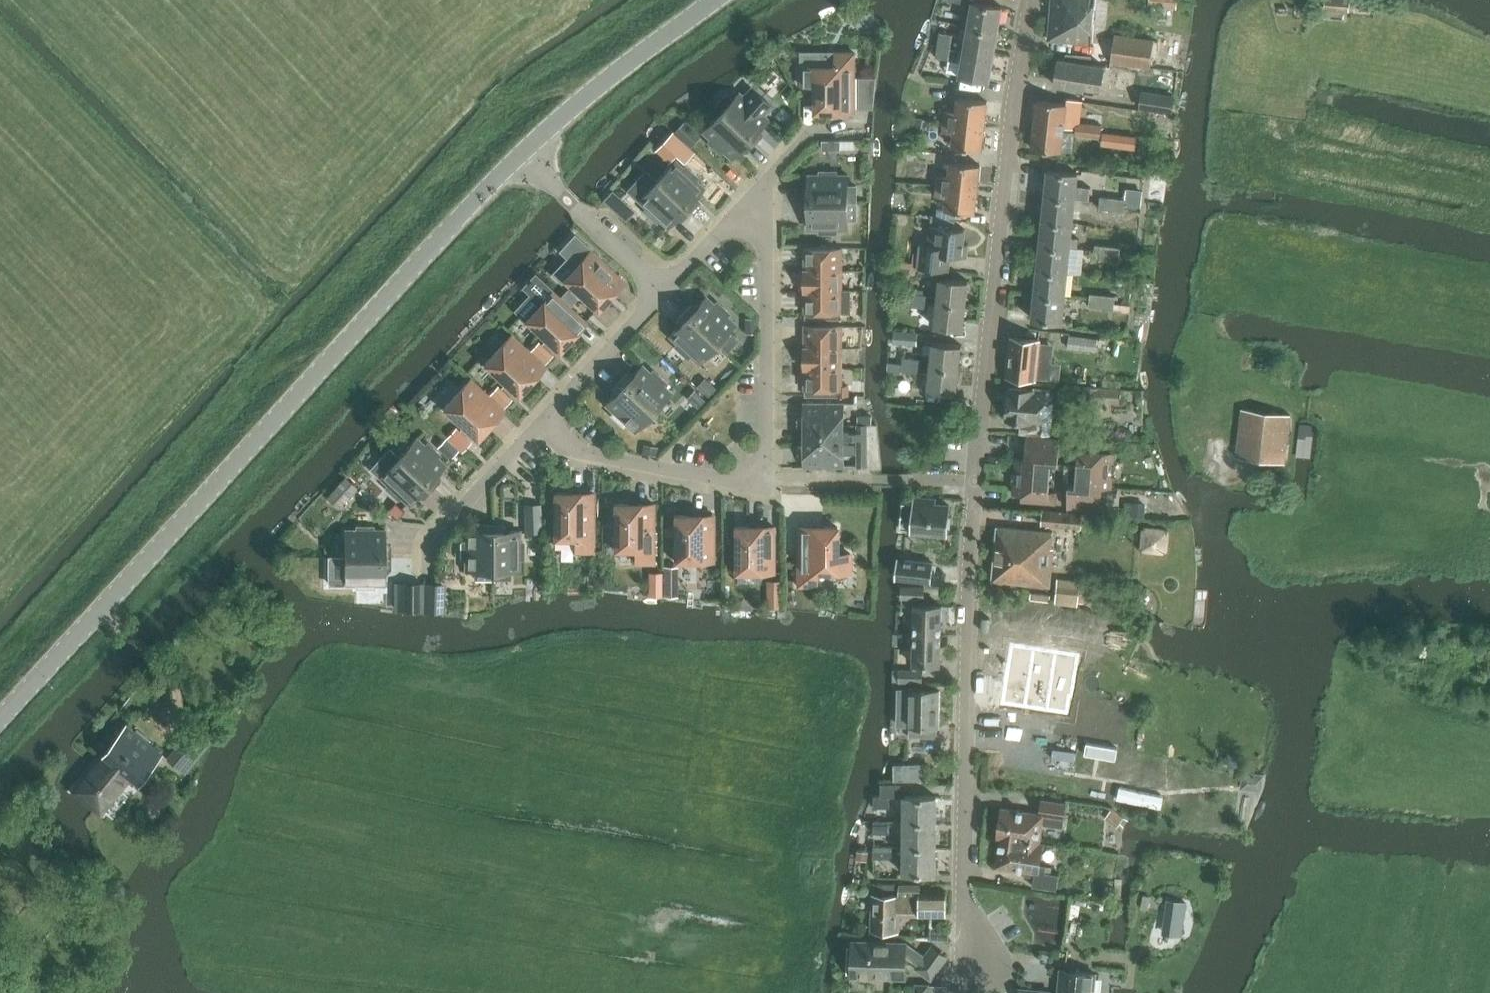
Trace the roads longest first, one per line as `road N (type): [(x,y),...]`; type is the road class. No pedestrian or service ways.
road 1 (unclassified): [(968,974),(962,938),(975,475),(1029,0)]
road 2 (tertiary): [(0,720),(522,157)]
road 3 (track): [(475,68),(511,107),(258,371),(348,344)]
road 4 (residential): [(545,423),(583,453),(724,479),(753,469),(764,446),(766,404),(763,188)]
road 5 (tertiary): [(522,157),(717,0)]
road 6 (residential): [(522,157),(663,292)]
road 7 (residential): [(545,423),(434,539),(431,568)]
road 8 (residential): [(663,292),(545,423)]
road 9 (residential): [(663,292),(763,188)]

